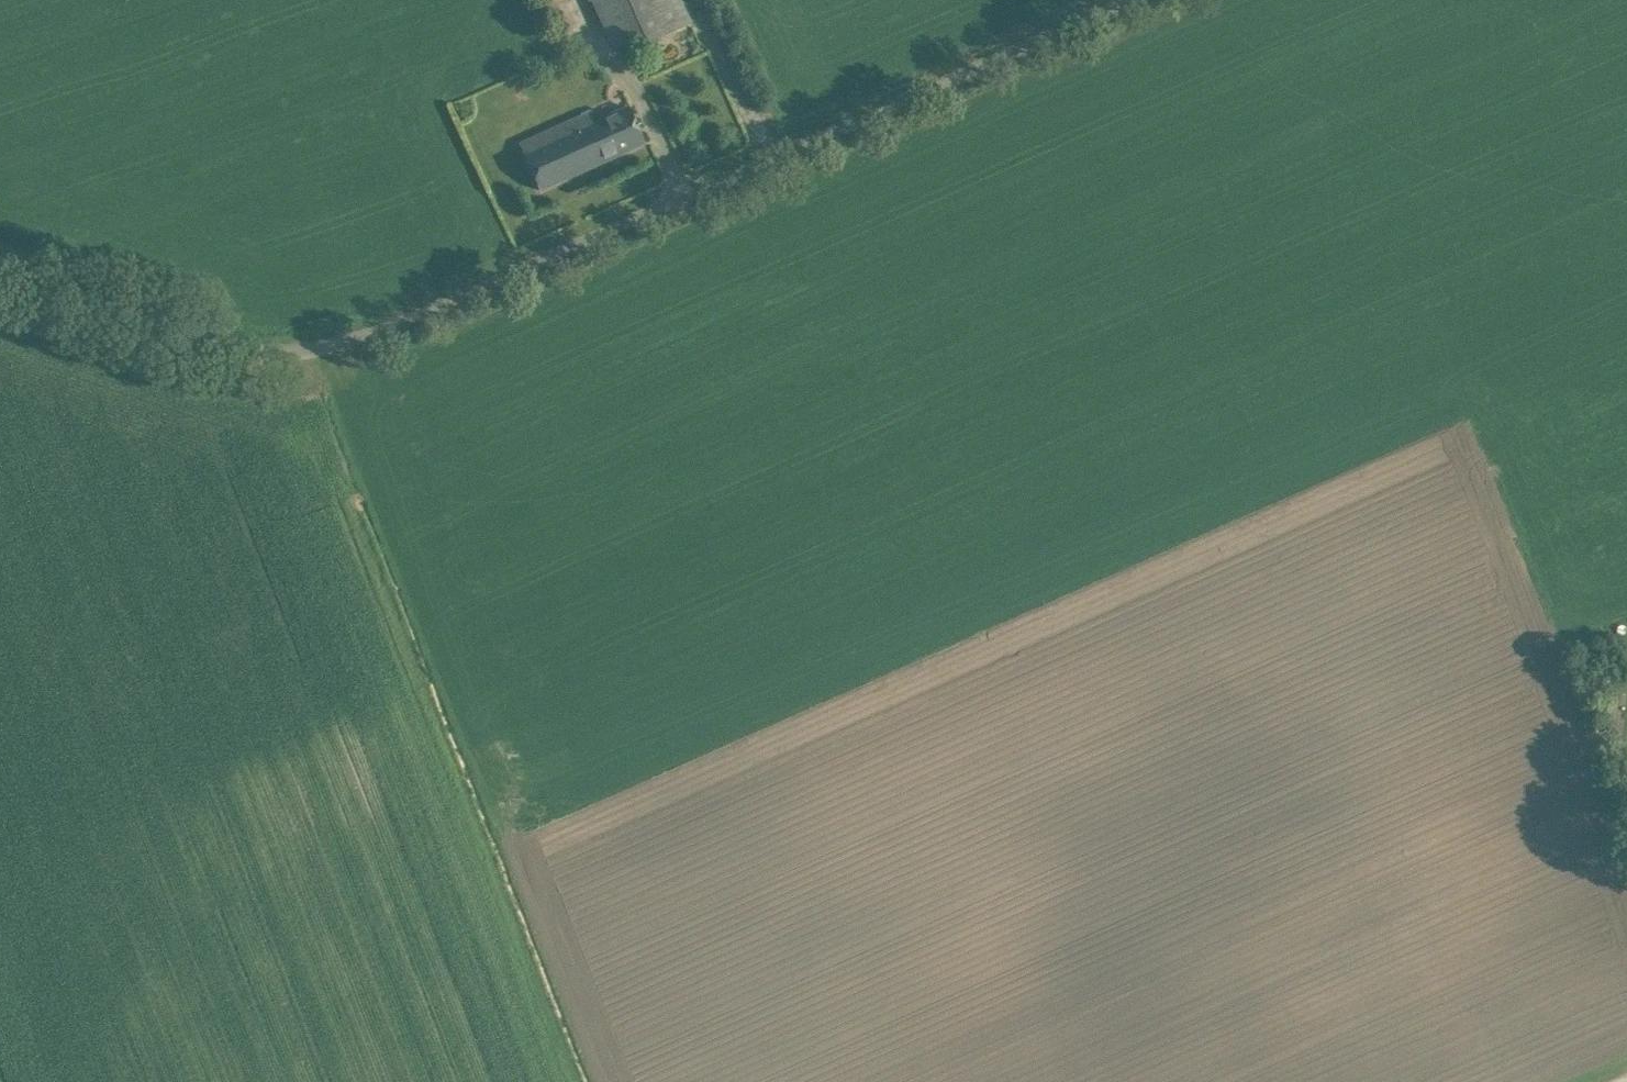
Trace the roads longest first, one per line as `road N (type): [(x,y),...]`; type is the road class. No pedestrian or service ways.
road 1 (unclassified): [(0,269),(206,347),(305,357),(397,330),(1140,0)]

